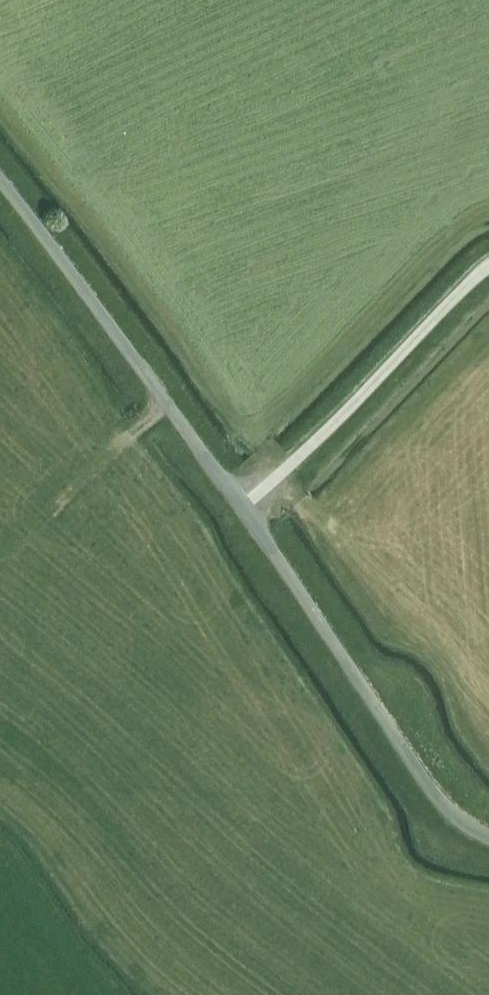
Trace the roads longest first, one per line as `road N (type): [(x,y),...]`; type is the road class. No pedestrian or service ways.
road 1 (unclassified): [(488,841),(439,801),(242,505),(0,179)]
road 2 (track): [(165,399),(0,561)]

